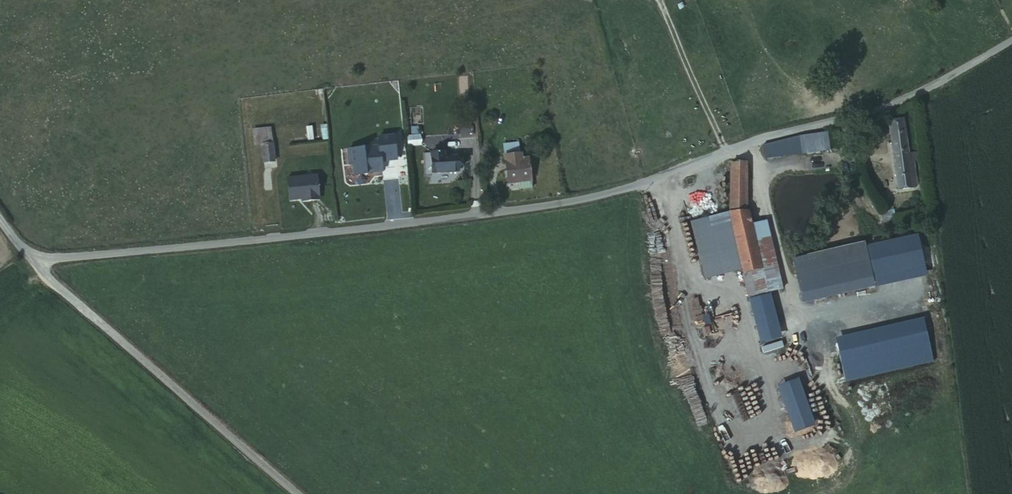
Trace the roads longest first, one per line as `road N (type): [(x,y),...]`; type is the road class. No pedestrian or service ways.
road 1 (residential): [(34,261),(577,198),(927,87),(1011,40)]
road 2 (unclassified): [(298,493),(34,261)]

